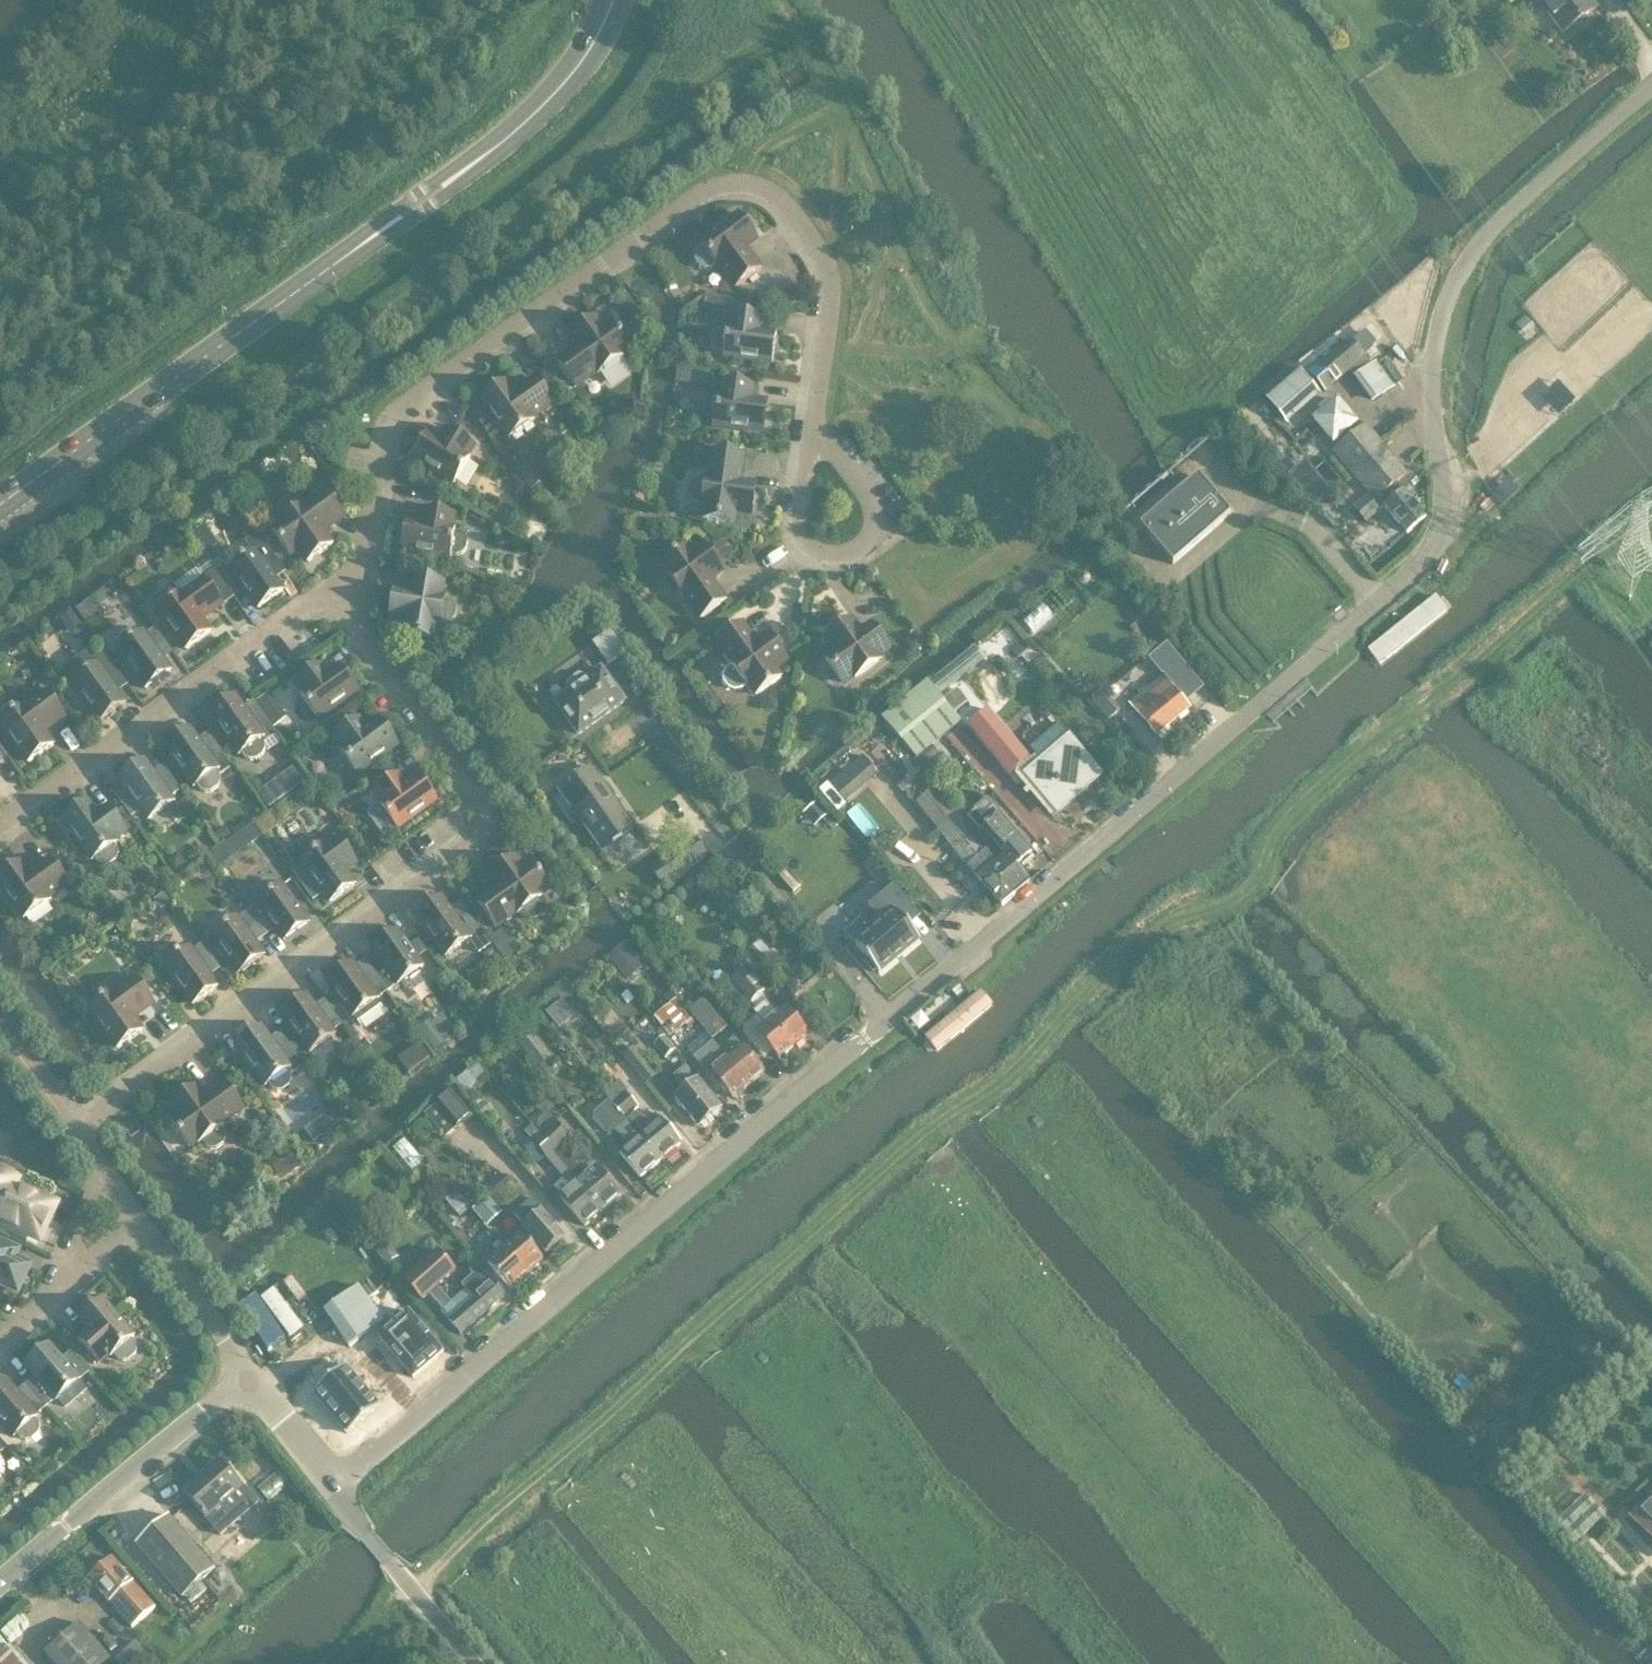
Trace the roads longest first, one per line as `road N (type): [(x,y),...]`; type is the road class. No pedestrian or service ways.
road 1 (track): [(411,1587),(939,1120),(1014,1070),(1123,957),(1182,917),(1239,900),(1258,880),(1281,825),(1591,560)]
road 2 (unclassified): [(888,1024),(1422,564),(1444,509),(1429,394),(1449,297),(1479,245),(1512,210),(1651,88)]
road 3 (residential): [(336,594),(362,566),(385,426),(400,406),(712,192),(766,197),(791,214),(819,257),(827,314),(812,444)]
road 4 (residential): [(101,1166),(76,1132),(484,826),(474,783),(336,594)]
road 5 (secondary): [(617,0),(587,68),(499,152),(0,505)]
road 6 (unclassified): [(331,1485),(888,1024)]
road 7 (unclassified): [(616,671),(713,814),(888,1024)]
road 8 (residential): [(0,831),(336,594)]
road 9 (unclassified): [(0,1585),(248,1376)]
road 10 (unclassified): [(476,1663),(331,1485)]
road 11 (residential): [(812,444),(830,451),(868,495),(879,534),(872,547),(829,559),(805,551),(801,535)]
road 12 (residential): [(248,1376),(140,1217)]
road 13 (unclassified): [(331,1485),(248,1376)]
road 14 (residential): [(101,1166),(61,1285)]

